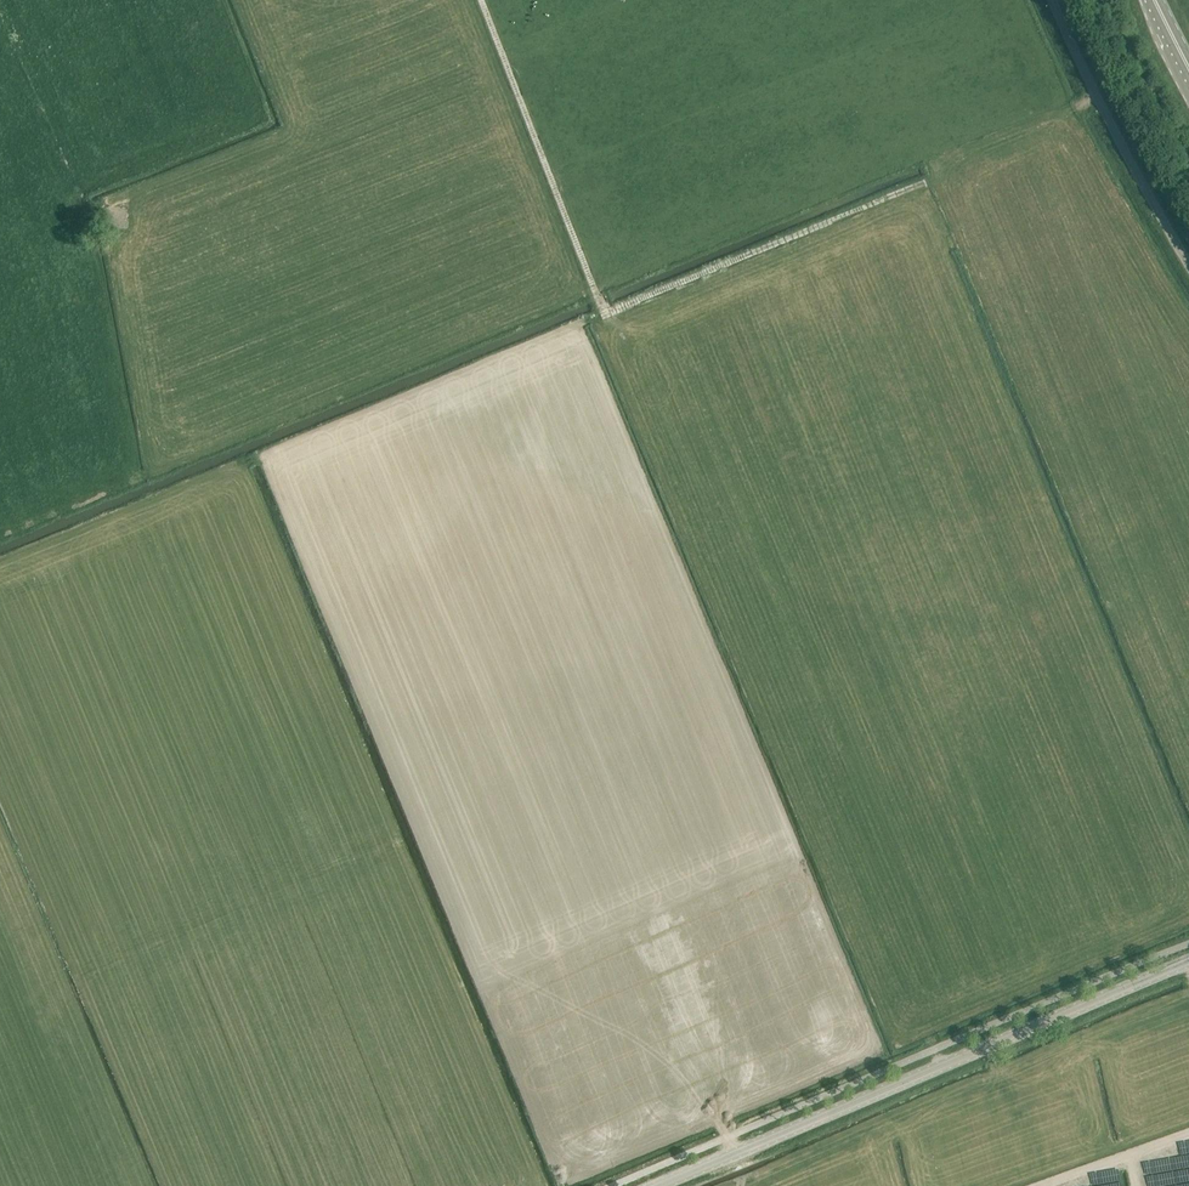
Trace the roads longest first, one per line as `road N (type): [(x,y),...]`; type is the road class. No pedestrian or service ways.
road 1 (unclassified): [(660,1185),(1188,961)]
road 2 (unclassified): [(1188,258),(1054,0)]

